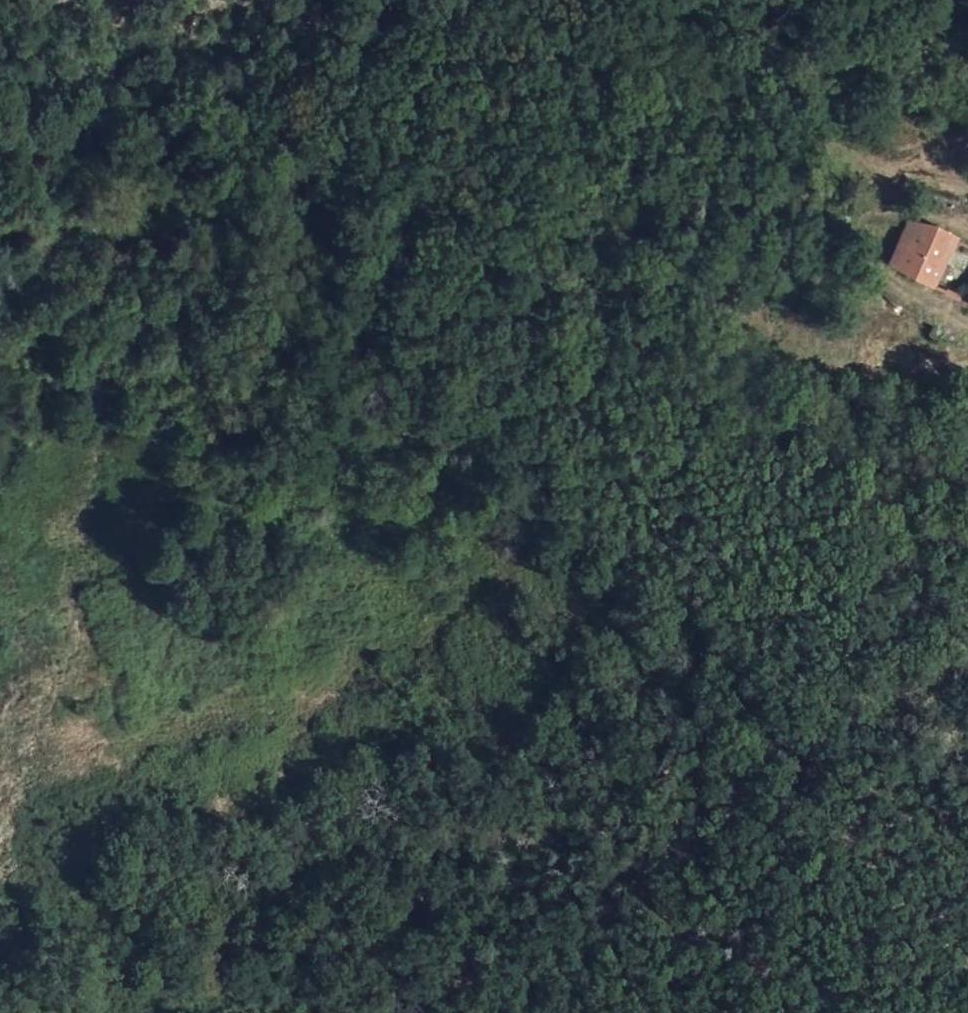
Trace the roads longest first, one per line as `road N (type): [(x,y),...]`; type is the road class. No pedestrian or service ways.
road 1 (track): [(576,1012),(299,949),(170,954),(0,1009)]
road 2 (track): [(967,968),(843,844),(843,832),(876,818),(967,821)]

